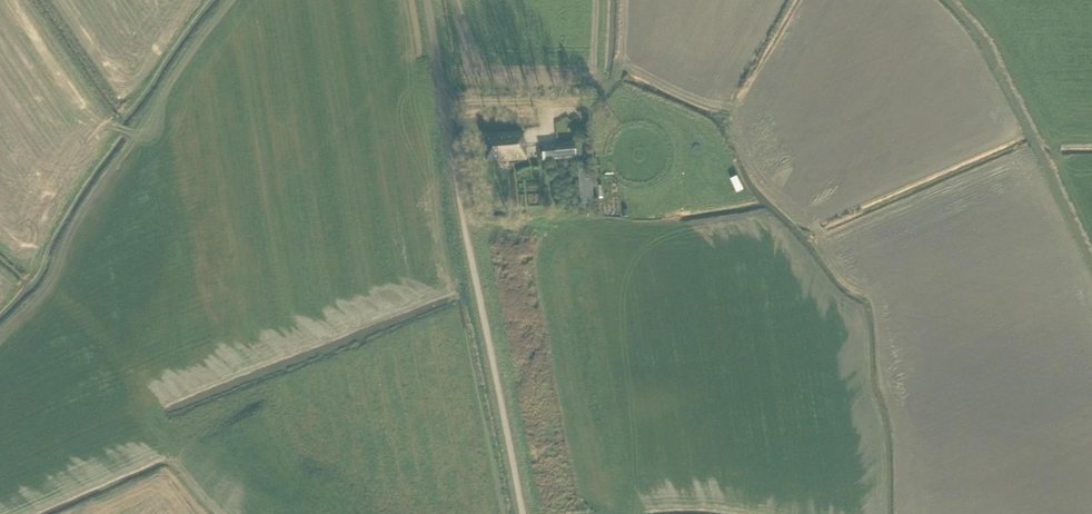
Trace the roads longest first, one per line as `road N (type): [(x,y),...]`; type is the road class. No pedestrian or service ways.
road 1 (unclassified): [(522,513),(427,0)]

